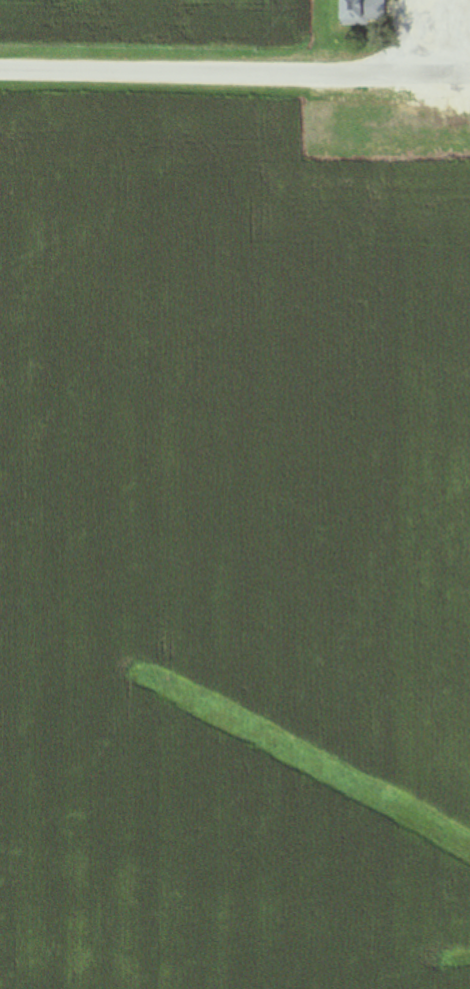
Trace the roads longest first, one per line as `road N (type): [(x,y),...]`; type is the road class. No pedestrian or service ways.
road 1 (residential): [(0,78),(465,74)]

